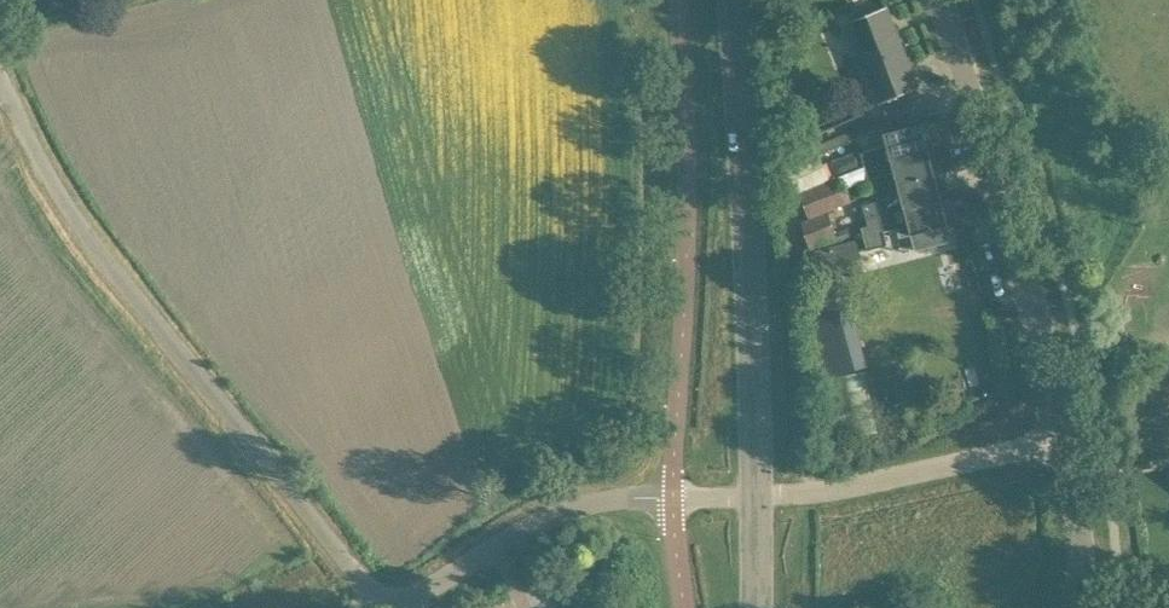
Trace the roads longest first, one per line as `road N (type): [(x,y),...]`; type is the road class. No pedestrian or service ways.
road 1 (unclassified): [(379,599),(285,464),(94,232),(0,62)]
road 2 (secondary): [(728,0),(756,493)]
road 3 (unclassified): [(1064,440),(1035,320),(930,0)]
road 4 (unclassified): [(379,599),(566,507),(674,495)]
road 5 (unclassified): [(1064,440),(811,492),(756,493)]
road 6 (unclassified): [(1080,607),(1064,440)]

